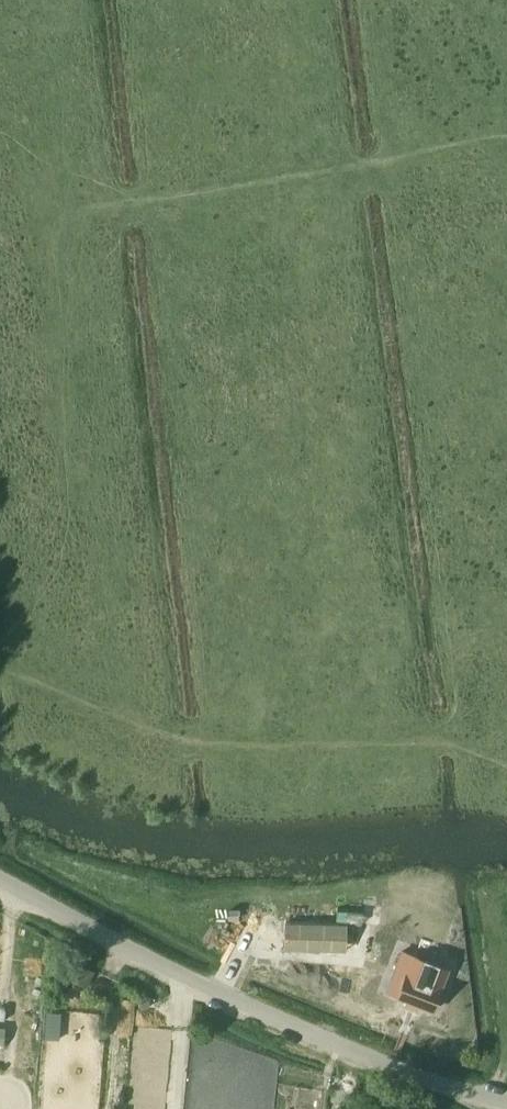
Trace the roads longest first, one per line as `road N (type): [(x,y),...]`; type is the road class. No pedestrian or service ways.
road 1 (unclassified): [(506,1103),(390,1066),(213,992),(0,881)]

